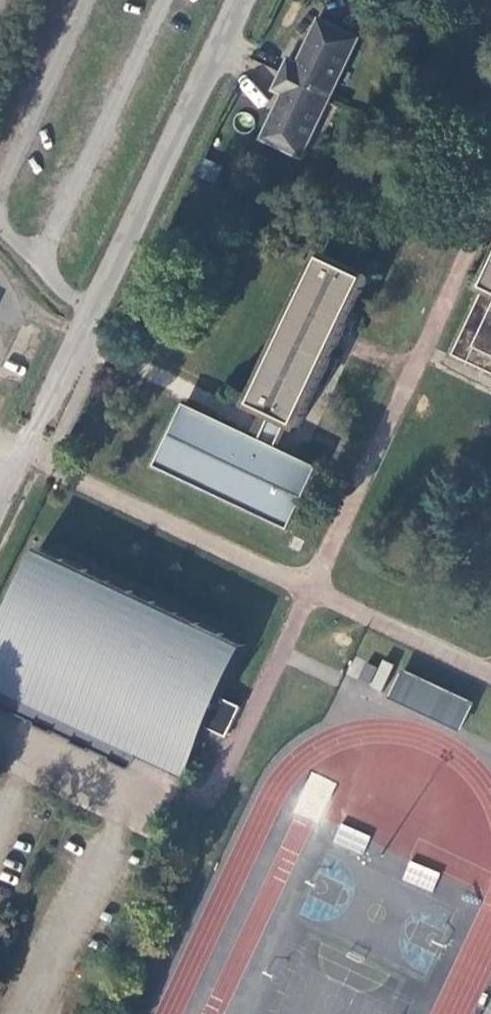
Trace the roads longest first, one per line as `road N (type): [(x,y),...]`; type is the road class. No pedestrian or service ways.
road 1 (unclassified): [(243,0),(0,507)]

